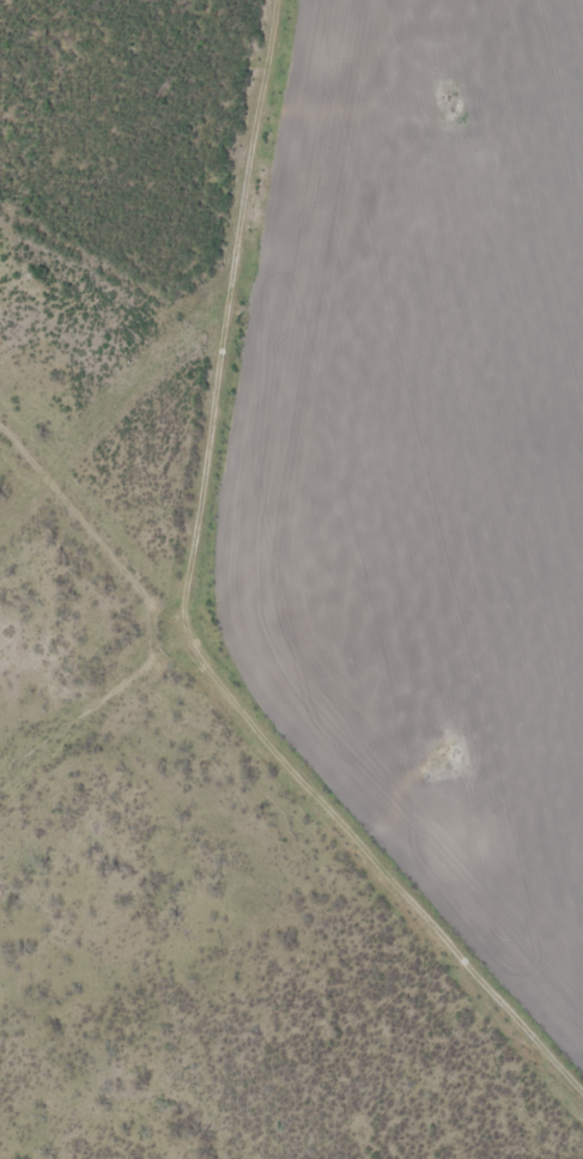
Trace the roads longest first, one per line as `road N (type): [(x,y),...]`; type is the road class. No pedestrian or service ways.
road 1 (track): [(0,379),(165,584),(425,857),(582,1085)]
road 2 (track): [(270,0),(188,554),(0,745)]

